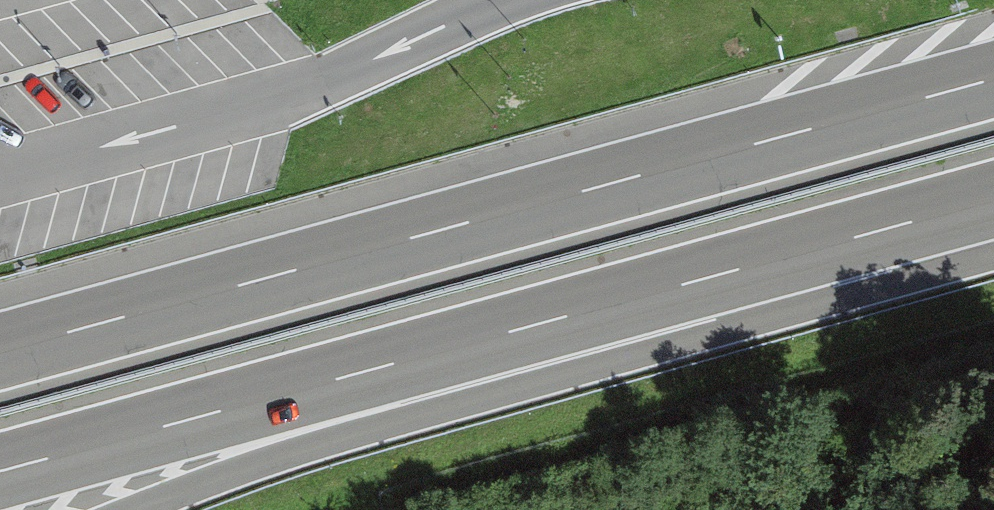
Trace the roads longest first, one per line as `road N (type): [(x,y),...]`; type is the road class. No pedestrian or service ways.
road 1 (motorway): [(993,79),(0,353)]
road 2 (motorway): [(0,475),(874,235)]
road 3 (motorway): [(134,509),(874,235)]
road 4 (motorway): [(874,235),(993,202)]

